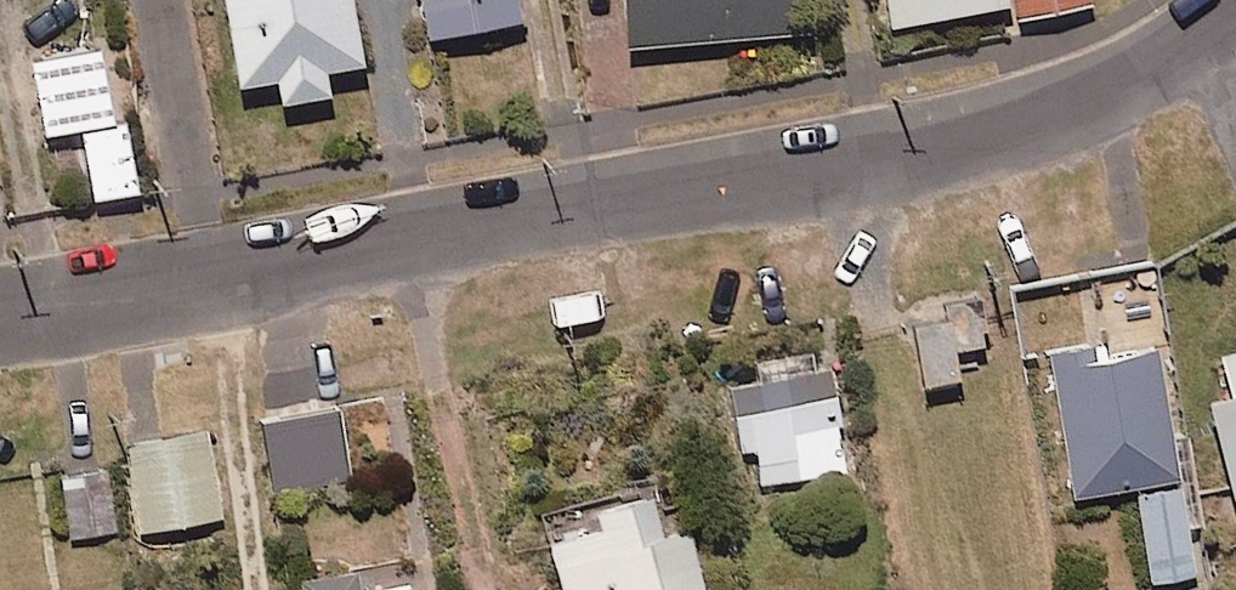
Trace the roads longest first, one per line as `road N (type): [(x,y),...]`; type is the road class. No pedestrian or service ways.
road 1 (residential): [(0,313),(969,138),(1120,88),(1235,11)]

